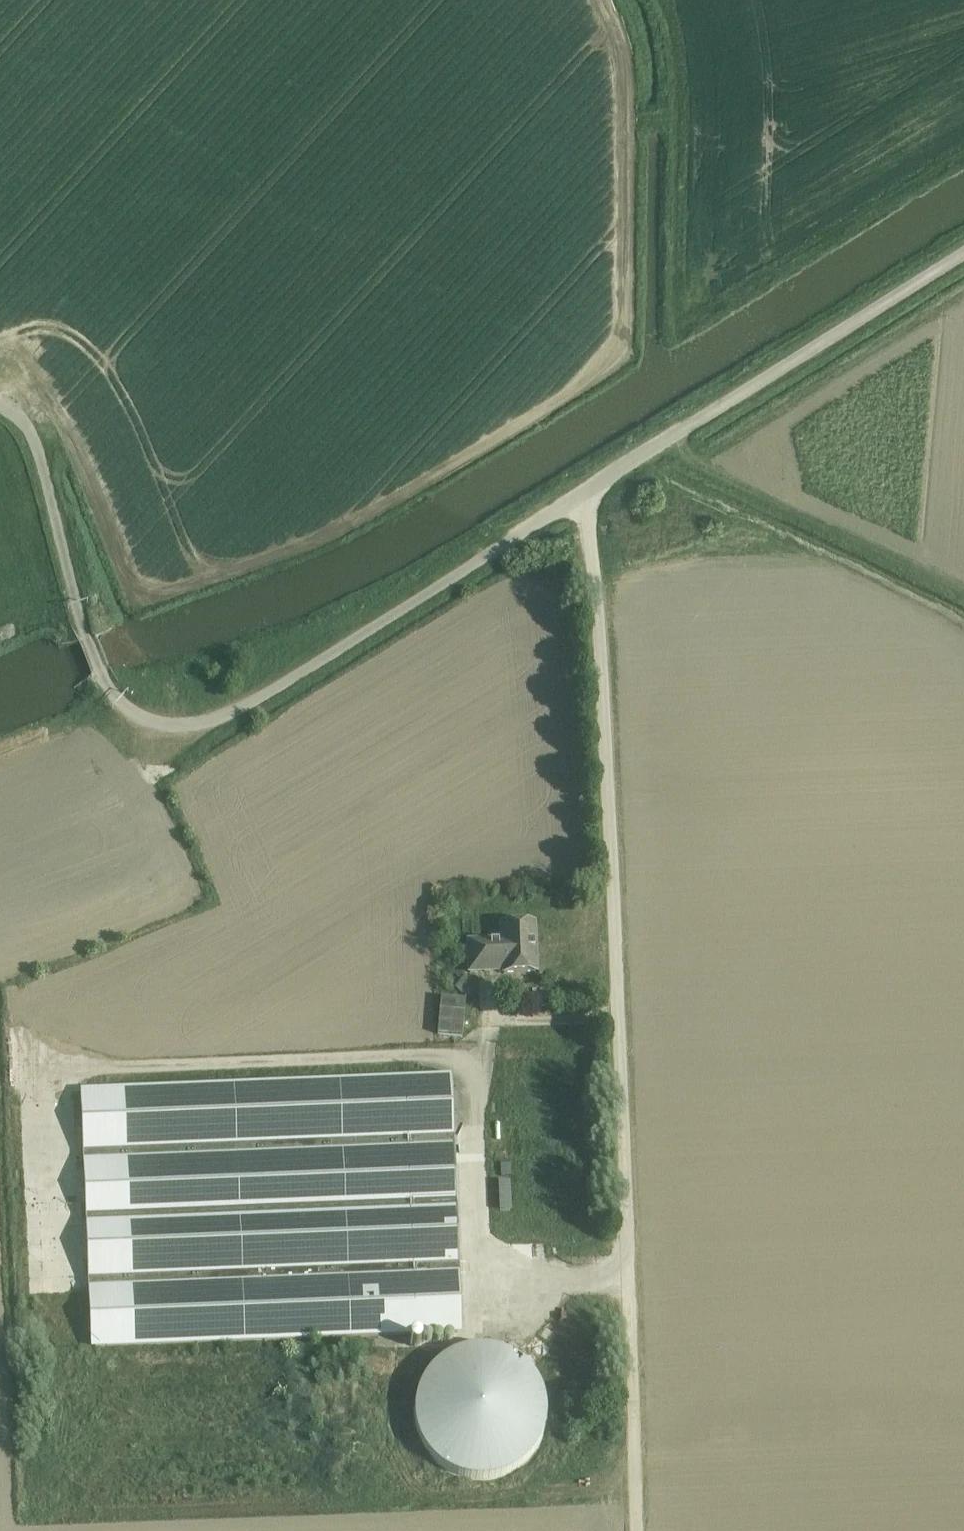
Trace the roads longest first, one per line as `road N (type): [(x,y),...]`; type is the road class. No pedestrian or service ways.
road 1 (unclassified): [(638,1530),(615,881),(583,494)]
road 2 (unclassified): [(583,494),(261,699),(216,721),(160,724),(123,704),(105,680),(27,426),(0,402)]
road 3 (unclassified): [(583,494),(963,256)]

